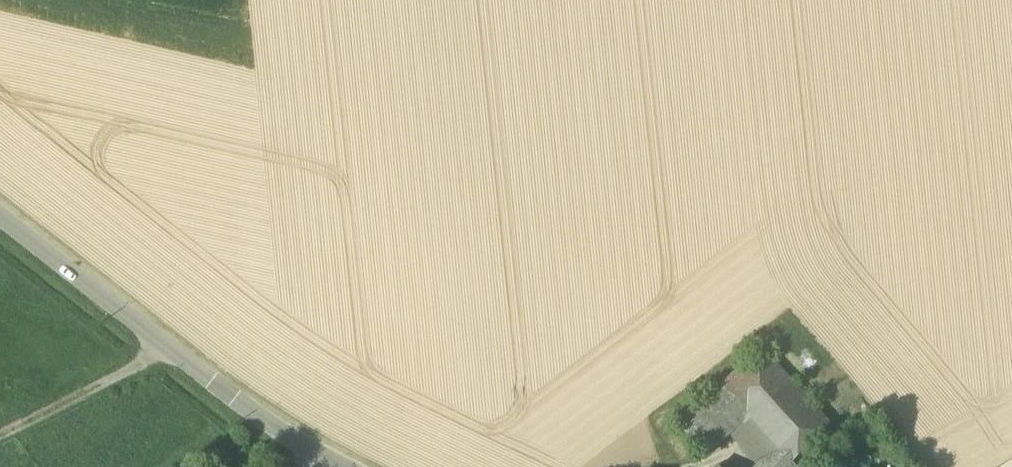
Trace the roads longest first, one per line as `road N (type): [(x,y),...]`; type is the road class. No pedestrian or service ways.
road 1 (residential): [(0,217),(279,430),(351,466)]

